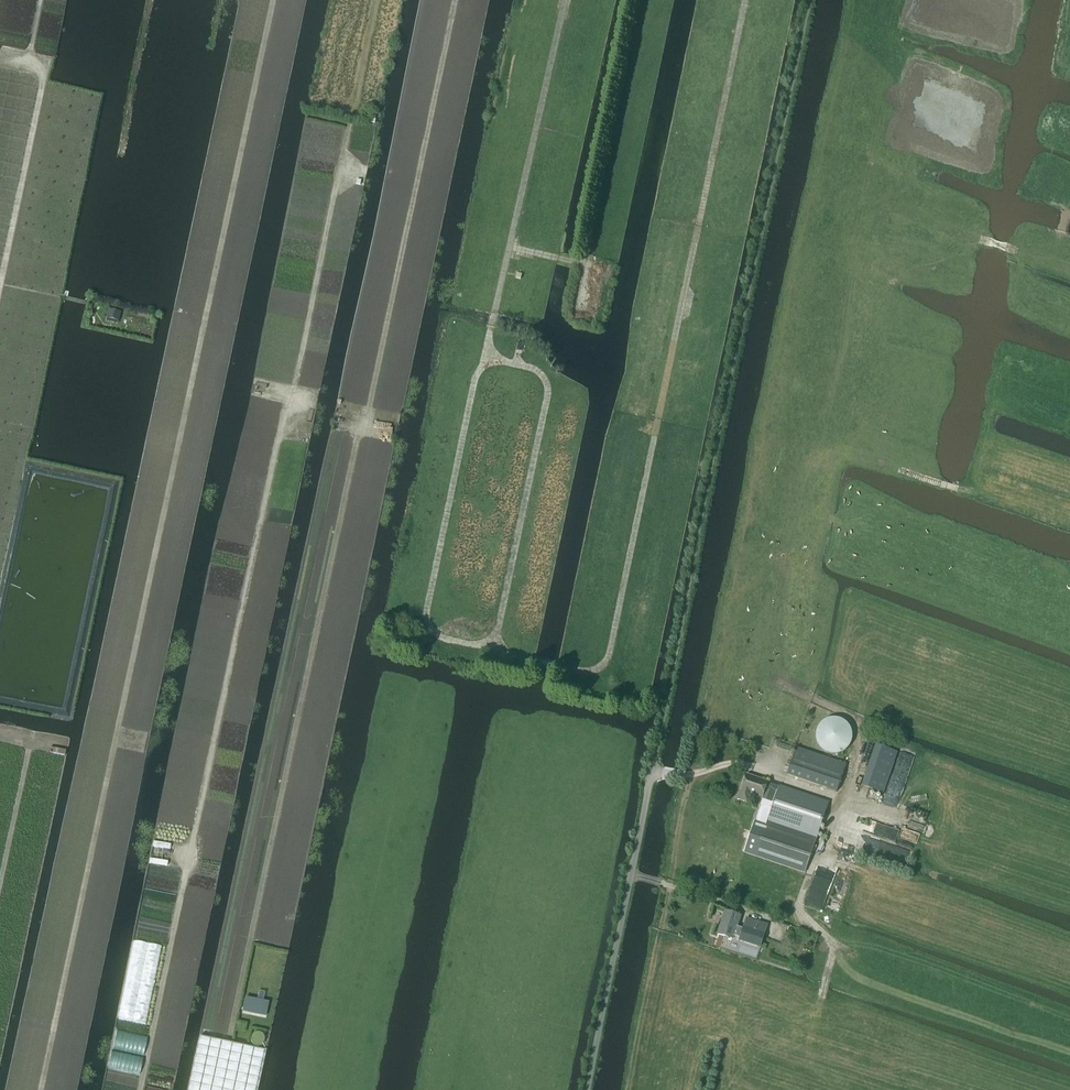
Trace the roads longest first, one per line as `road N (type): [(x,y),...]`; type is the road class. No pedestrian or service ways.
road 1 (unclassified): [(586,1089),(655,761)]

